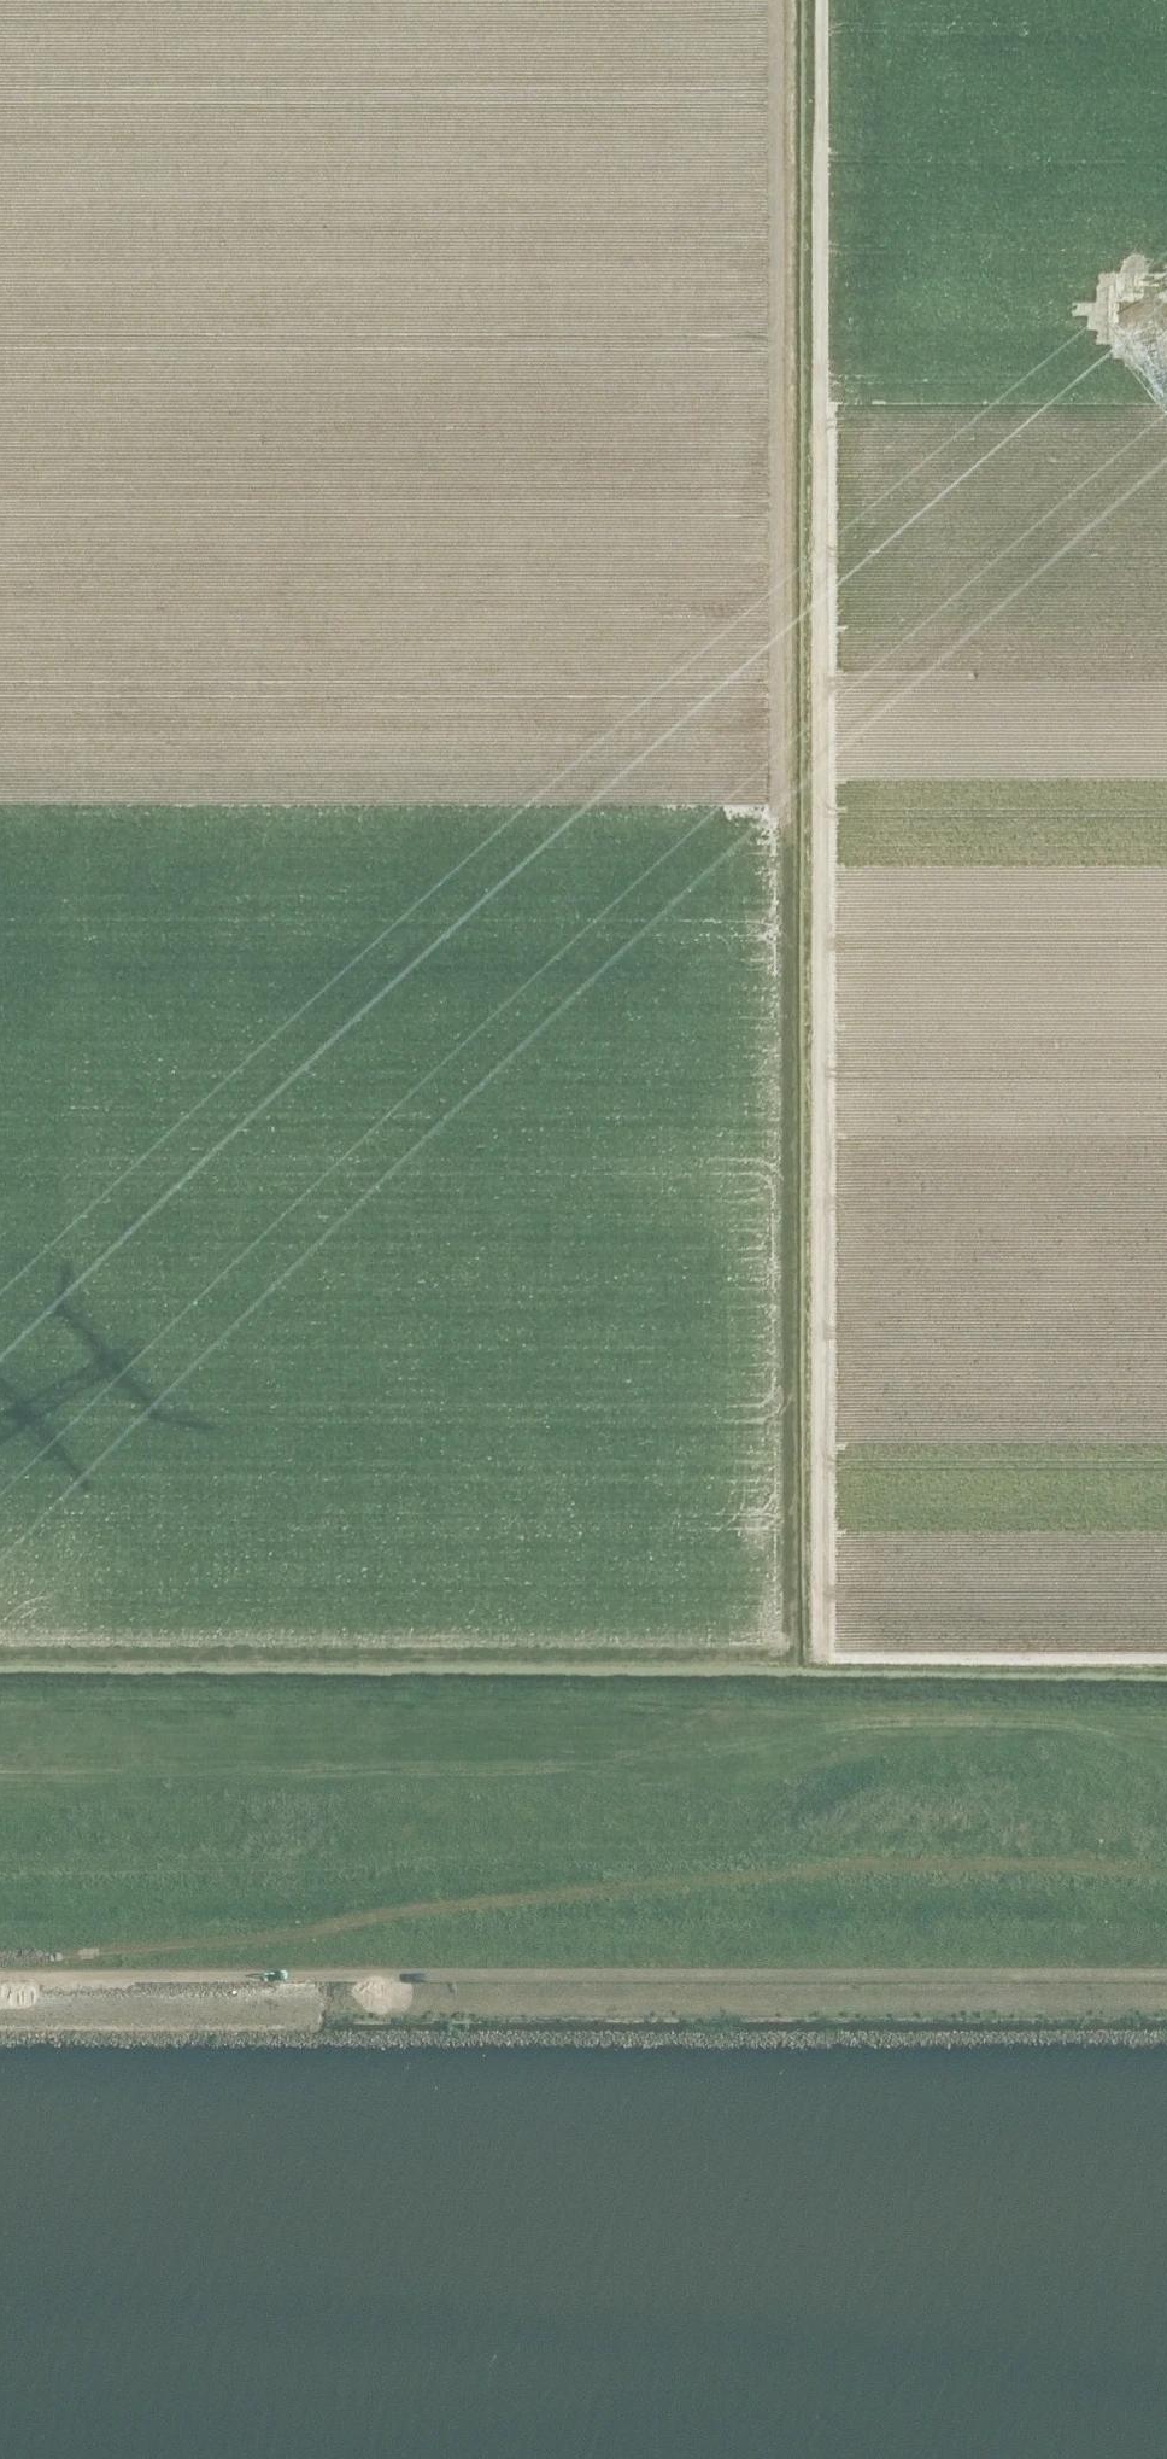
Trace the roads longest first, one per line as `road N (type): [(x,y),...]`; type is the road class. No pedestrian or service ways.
road 1 (track): [(0,1955),(275,1933),(438,1902),(832,1863),(1067,1861),(1166,1869)]
road 2 (unclassified): [(0,1972),(1166,1970)]

